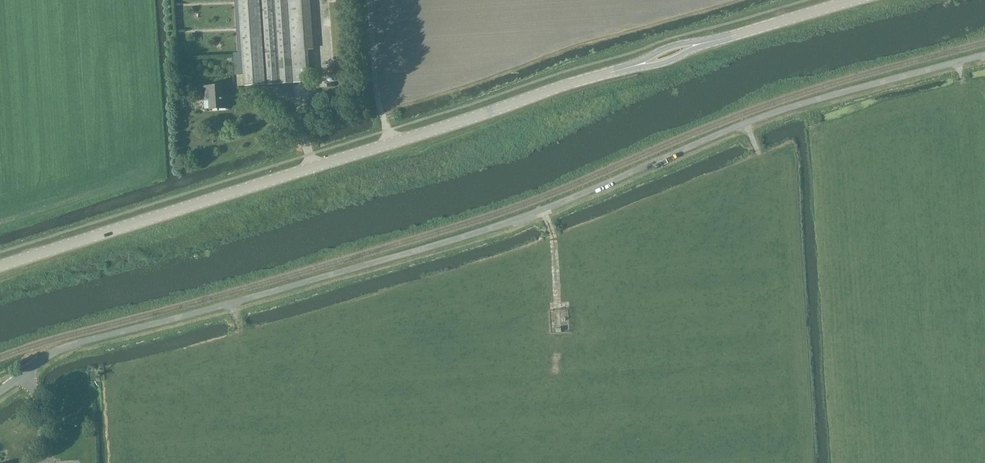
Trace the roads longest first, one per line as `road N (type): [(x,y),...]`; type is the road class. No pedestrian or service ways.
road 1 (unclassified): [(0,391),(70,345),(459,238),(747,122),(984,55)]
road 2 (tertiary): [(0,264),(629,67)]
road 3 (tertiary): [(706,42),(850,0)]
road 4 (track): [(390,143),(372,0)]

